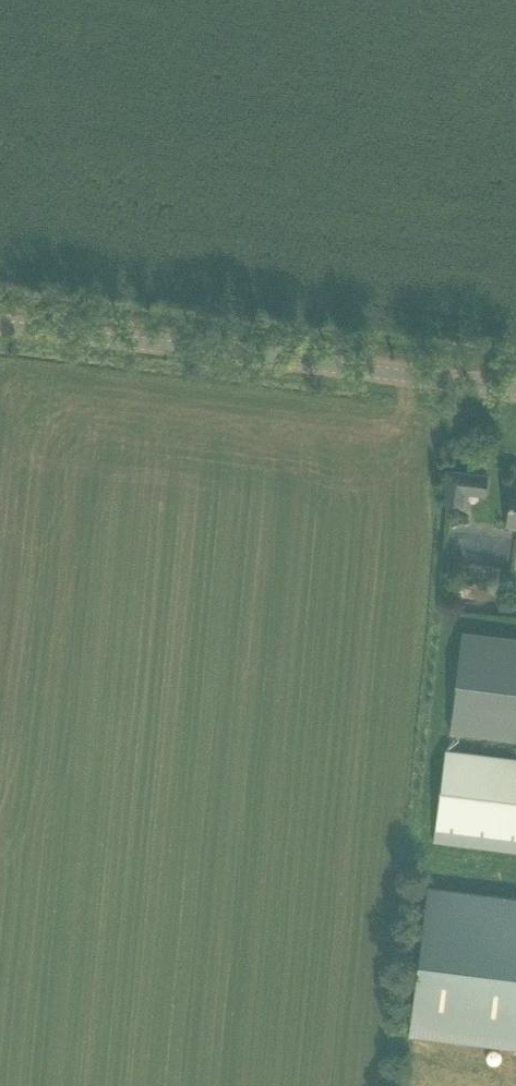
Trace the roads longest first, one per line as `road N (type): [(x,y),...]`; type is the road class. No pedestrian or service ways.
road 1 (unclassified): [(515,391),(0,327)]

